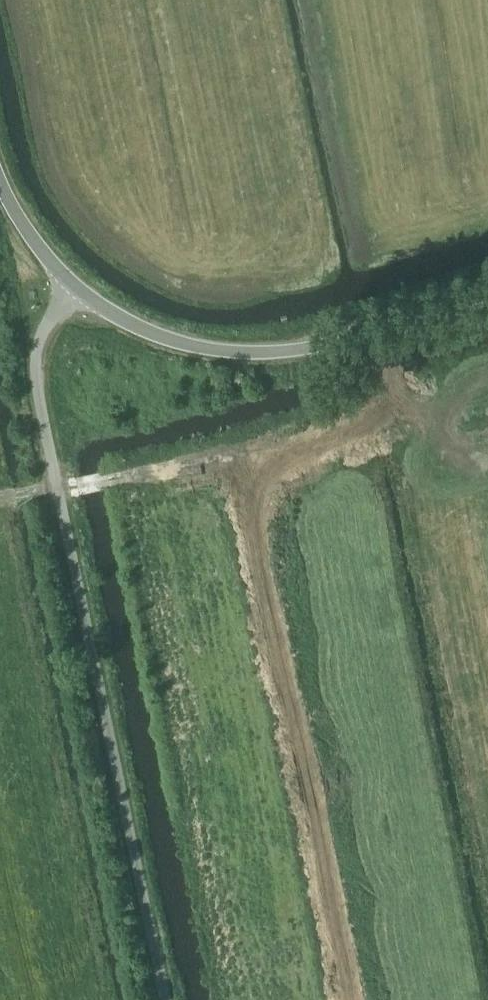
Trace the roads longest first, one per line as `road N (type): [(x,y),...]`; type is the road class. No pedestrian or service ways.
road 1 (track): [(355,999),(256,455),(0,500)]
road 2 (unclassified): [(74,286),(39,343),(35,371),(166,999)]
road 3 (unclassified): [(487,293),(321,342),(251,343),(141,323),(74,286)]
road 4 (track): [(256,455),(391,398),(387,323)]
road 5 (unclassified): [(74,286),(38,250),(0,179)]

